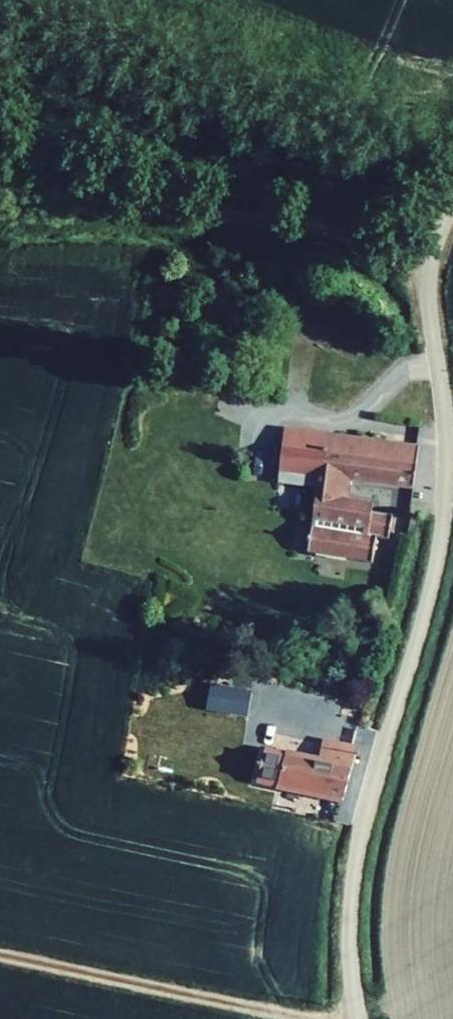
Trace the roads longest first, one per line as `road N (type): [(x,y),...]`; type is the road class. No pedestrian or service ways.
road 1 (residential): [(356,1018),(348,934),(357,847),(441,532),(446,449),(438,369)]
road 2 (residential): [(452,202),(429,266),(438,369)]

